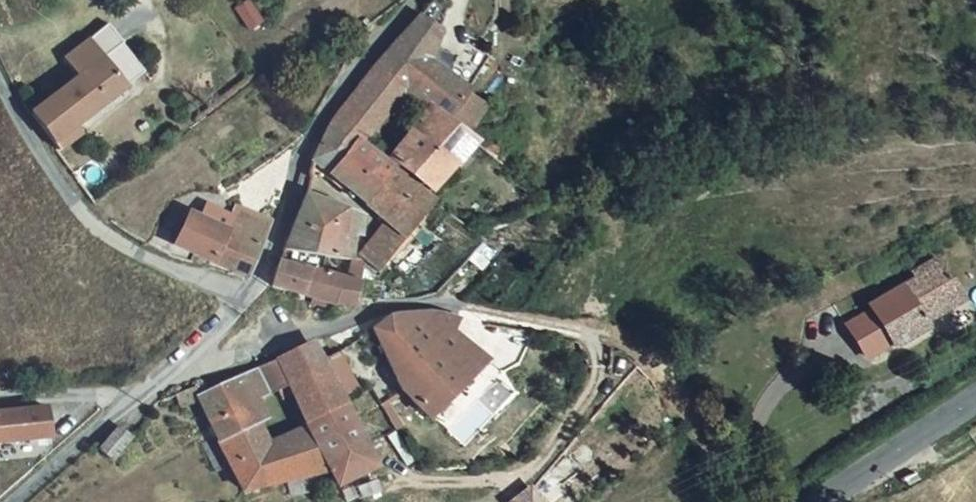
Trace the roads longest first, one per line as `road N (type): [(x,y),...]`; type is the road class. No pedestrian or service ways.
road 1 (unclassified): [(731,501),(656,371),(630,343),(590,330),(443,304),(395,305),(204,371),(184,364)]
road 2 (unclassified): [(237,308),(259,289),(316,118),(418,0)]
road 3 (unclassified): [(237,308),(81,214),(0,79)]
road 4 (unclassified): [(7,501),(184,364)]
road 5 (tertiary): [(824,501),(975,400)]

